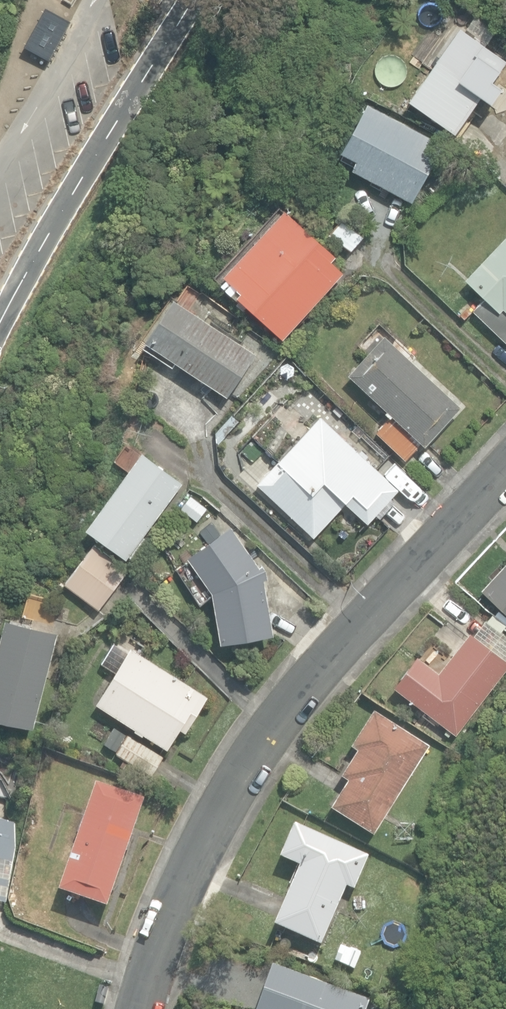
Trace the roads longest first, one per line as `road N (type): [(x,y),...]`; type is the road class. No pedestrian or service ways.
road 1 (unclassified): [(137,1008),(182,879),(271,725),(505,463)]
road 2 (tertiary): [(195,0),(0,322)]

